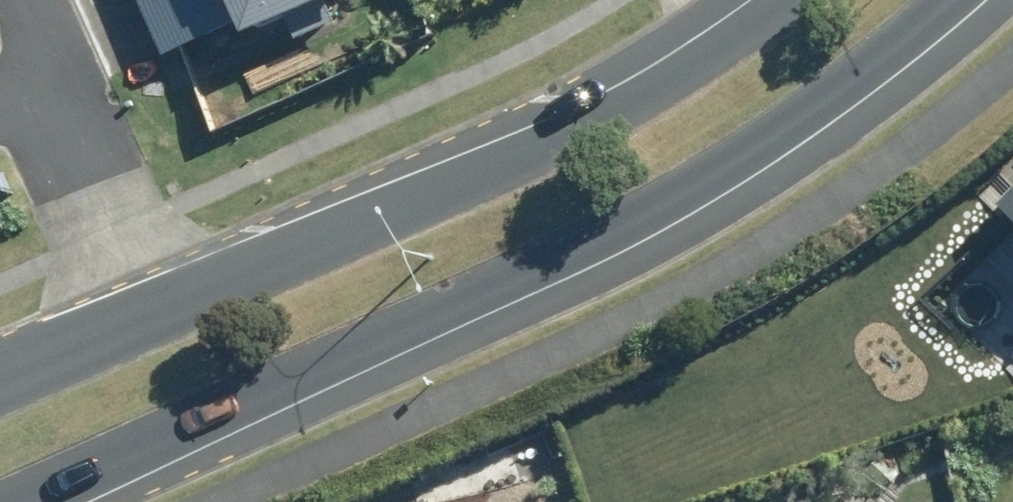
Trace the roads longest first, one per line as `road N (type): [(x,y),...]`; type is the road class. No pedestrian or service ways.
road 1 (secondary): [(953,0),(884,68),(607,237),(21,501)]
road 2 (secondary): [(0,382),(558,142),(801,0)]

